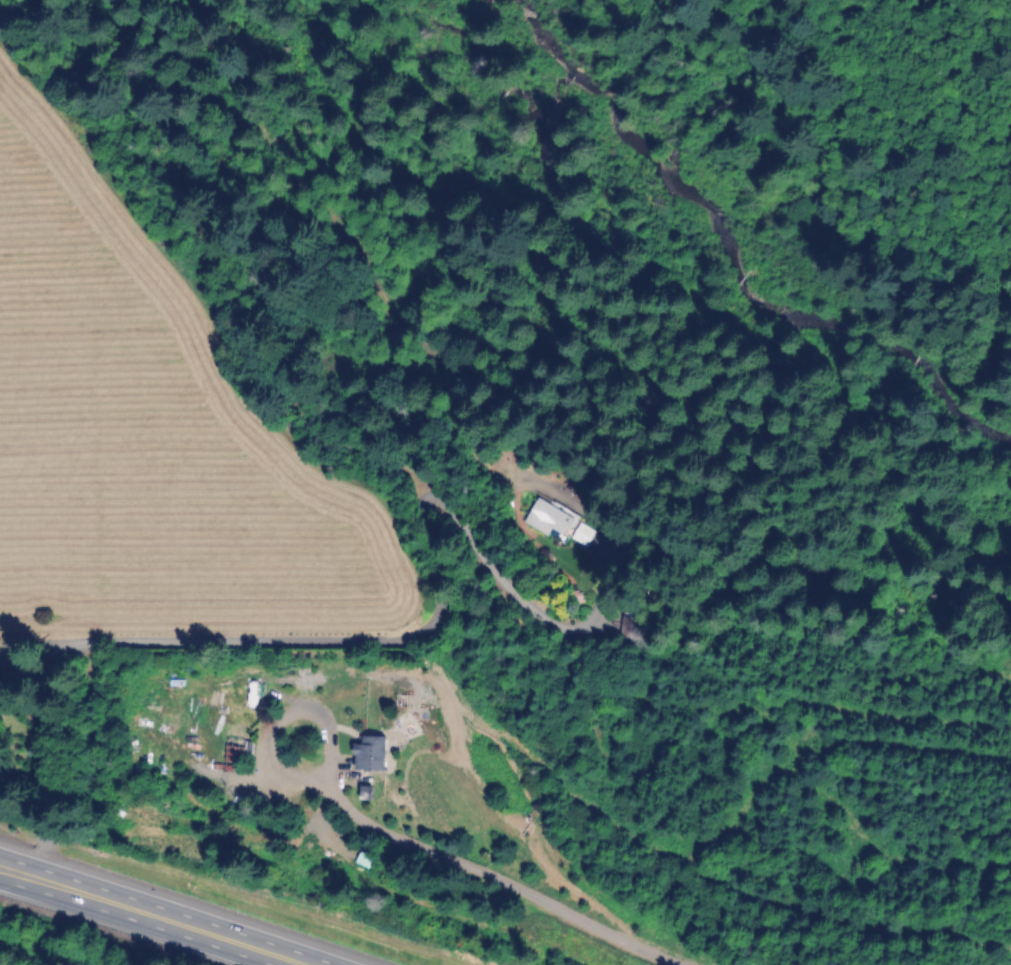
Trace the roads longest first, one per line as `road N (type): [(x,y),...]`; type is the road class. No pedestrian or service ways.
road 1 (trunk): [(316,964),(0,864)]

